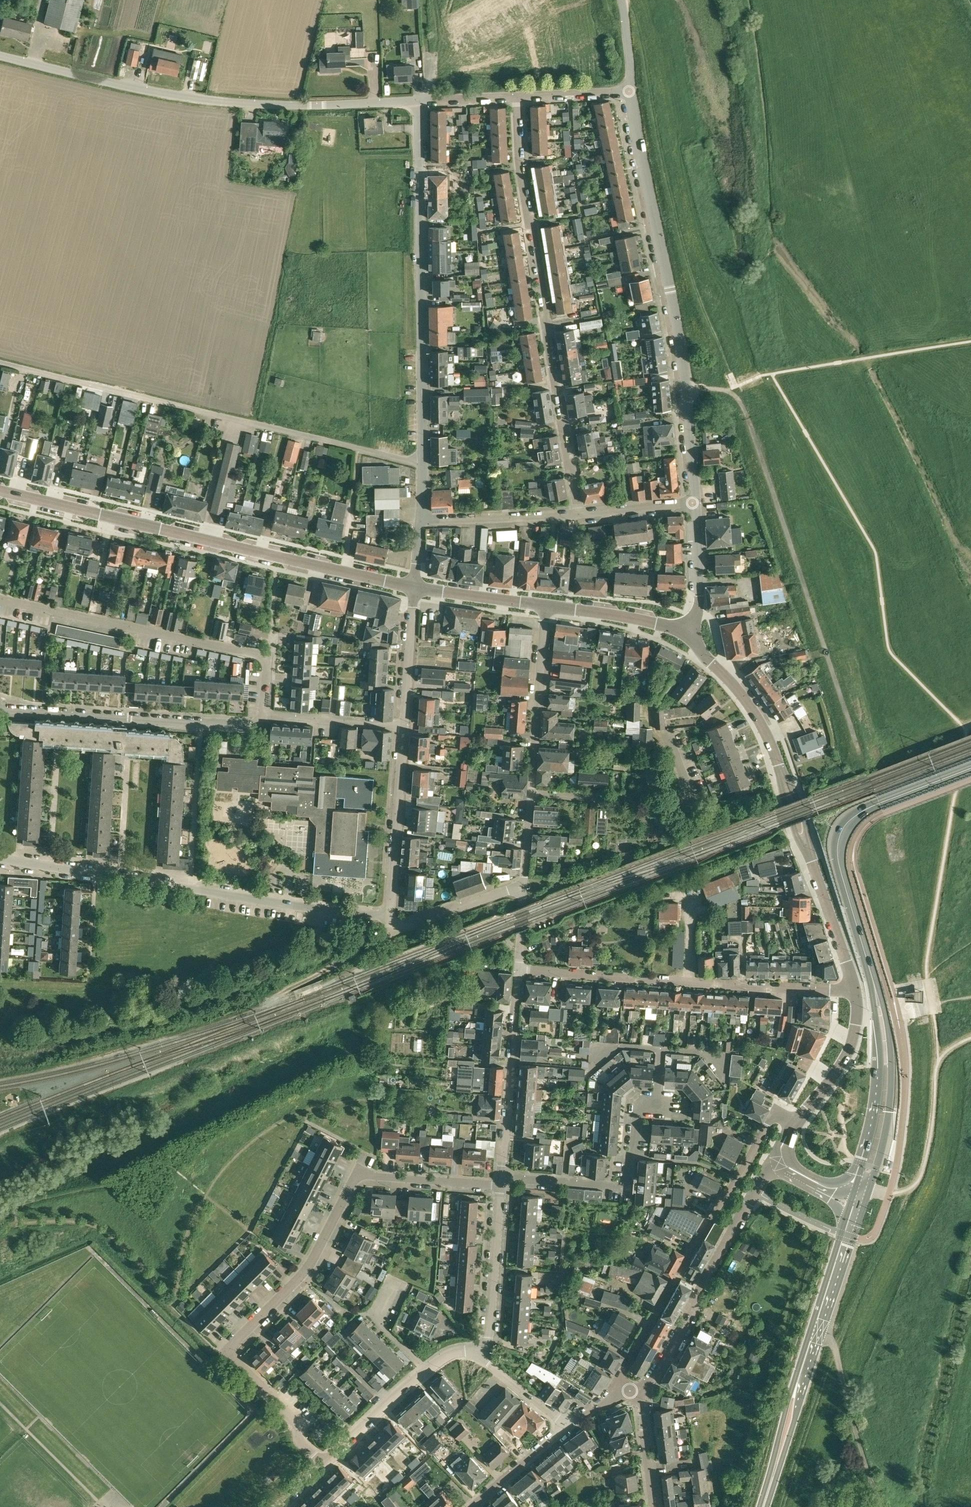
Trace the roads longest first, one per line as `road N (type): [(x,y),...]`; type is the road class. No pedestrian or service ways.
road 1 (residential): [(500,1186),(356,1175),(311,1262),(225,1351),(298,1425),(300,1441),(323,1464)]
road 2 (residential): [(423,465),(0,363)]
road 3 (residential): [(415,587),(0,490)]
road 4 (unclassified): [(0,55),(217,101),(419,101)]
road 5 (residential): [(517,97),(522,172),(579,514)]
road 6 (residential): [(696,502),(684,364),(632,91)]
road 7 (residential): [(390,914),(0,858)]
road 8 (residential): [(423,465),(419,101)]
road 9 (residential): [(619,1393),(624,1369),(775,1110),(797,1124)]
road 10 (residential): [(855,991),(519,969)]
road 11 (residential): [(264,714),(268,656),(0,598)]
road 12 (tertiary): [(877,995),(840,858),(843,829),(879,802),(970,766)]
road 13 (residential): [(264,714),(258,726),(0,708)]
road 14 (residential): [(640,1389),(775,1160)]
road 15 (residential): [(531,793),(693,801),(665,729)]
road 16 (residential): [(502,1177),(519,969)]
road 17 (tertiary): [(866,1193),(890,1096),(888,1030),(877,995)]
road 18 (tertiary): [(877,995),(879,1103),(855,1191)]
road 19 (residential): [(502,1177),(627,1187),(638,1116)]
road 20 (residential): [(531,793),(546,606)]
road 21 (residential): [(404,727),(390,914)]
road 22 (tertiary): [(762,1506),(816,1333)]
road 23 (residential): [(783,777),(748,704),(684,632)]
road 24 (track): [(295,995),(266,1001),(395,931)]
road 25 (residential): [(479,1354),(489,1333),(500,1186)]
road 26 (residential): [(421,520),(579,514)]
road 27 (residential): [(390,914),(395,931),(524,884)]
road 28 (residential): [(855,991),(807,847)]
road 29 (residential): [(797,1124),(847,1053),(855,991)]
road 30 (tertiary): [(855,1191),(813,1318),(816,1333)]
road 31 (tertiary): [(816,1333),(866,1193)]
road 32 (residential): [(404,727),(264,714)]
road 33 (residential): [(415,587),(404,727)]
road 34 (residential): [(684,632),(546,606)]
road 35 (residential): [(323,1464),(426,1370)]
road 36 (residential): [(684,632),(700,595),(696,502)]
road 37 (residential): [(546,606),(415,587)]
road 38 (residential): [(472,1506),(568,1425)]

